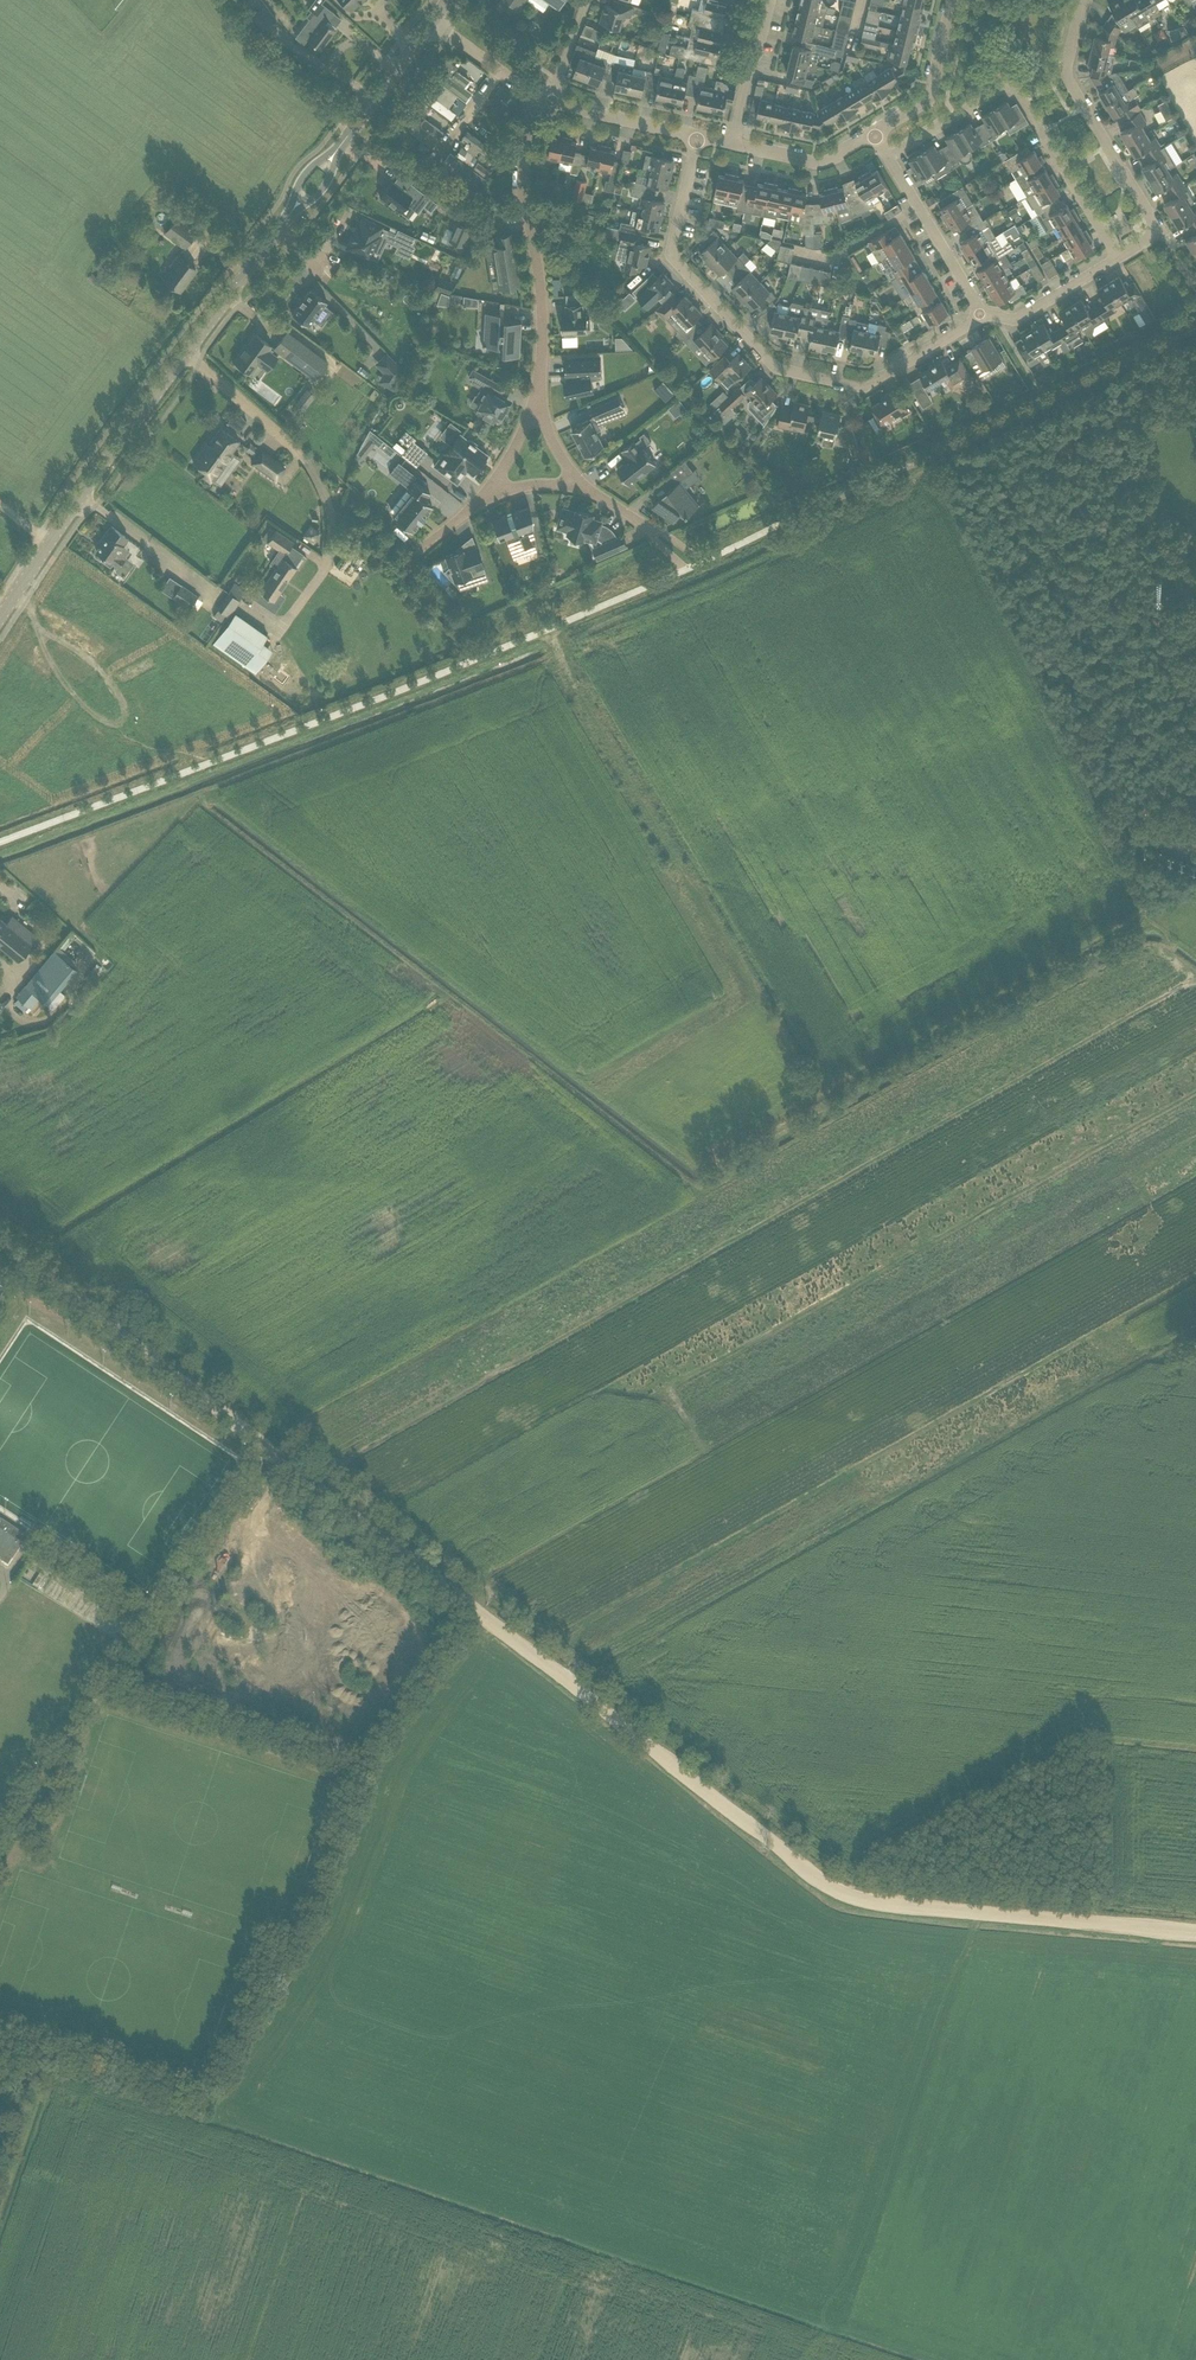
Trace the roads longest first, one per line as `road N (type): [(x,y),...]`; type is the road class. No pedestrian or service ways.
road 1 (track): [(0,1242),(819,1884),(853,1901),(1195,1937)]
road 2 (residential): [(982,315),(865,386),(775,368),(674,260),(697,136)]
road 3 (residential): [(888,157),(1012,86),(1118,258)]
road 4 (residential): [(186,352),(299,452),(324,489),(331,510),(328,560),(288,619)]
road 5 (secondary): [(0,617),(186,352)]
road 6 (residential): [(541,101),(519,174),(541,299),(536,409)]
road 7 (residential): [(1118,258),(1156,228),(1070,82),(1066,63),(1082,0)]
road 8 (residential): [(982,315),(888,157)]
road 9 (secondary): [(186,352),(289,215)]
road 10 (residential): [(954,0),(930,94),(873,134)]
road 11 (secondary): [(336,151),(431,23)]
road 12 (residential): [(1118,258),(1015,320),(982,315)]
road 13 (residential): [(697,136),(549,102)]
road 14 (residential): [(734,144),(770,0)]
road 15 (residential): [(873,134),(815,161),(734,144)]
road 16 (residential): [(541,101),(431,23)]

